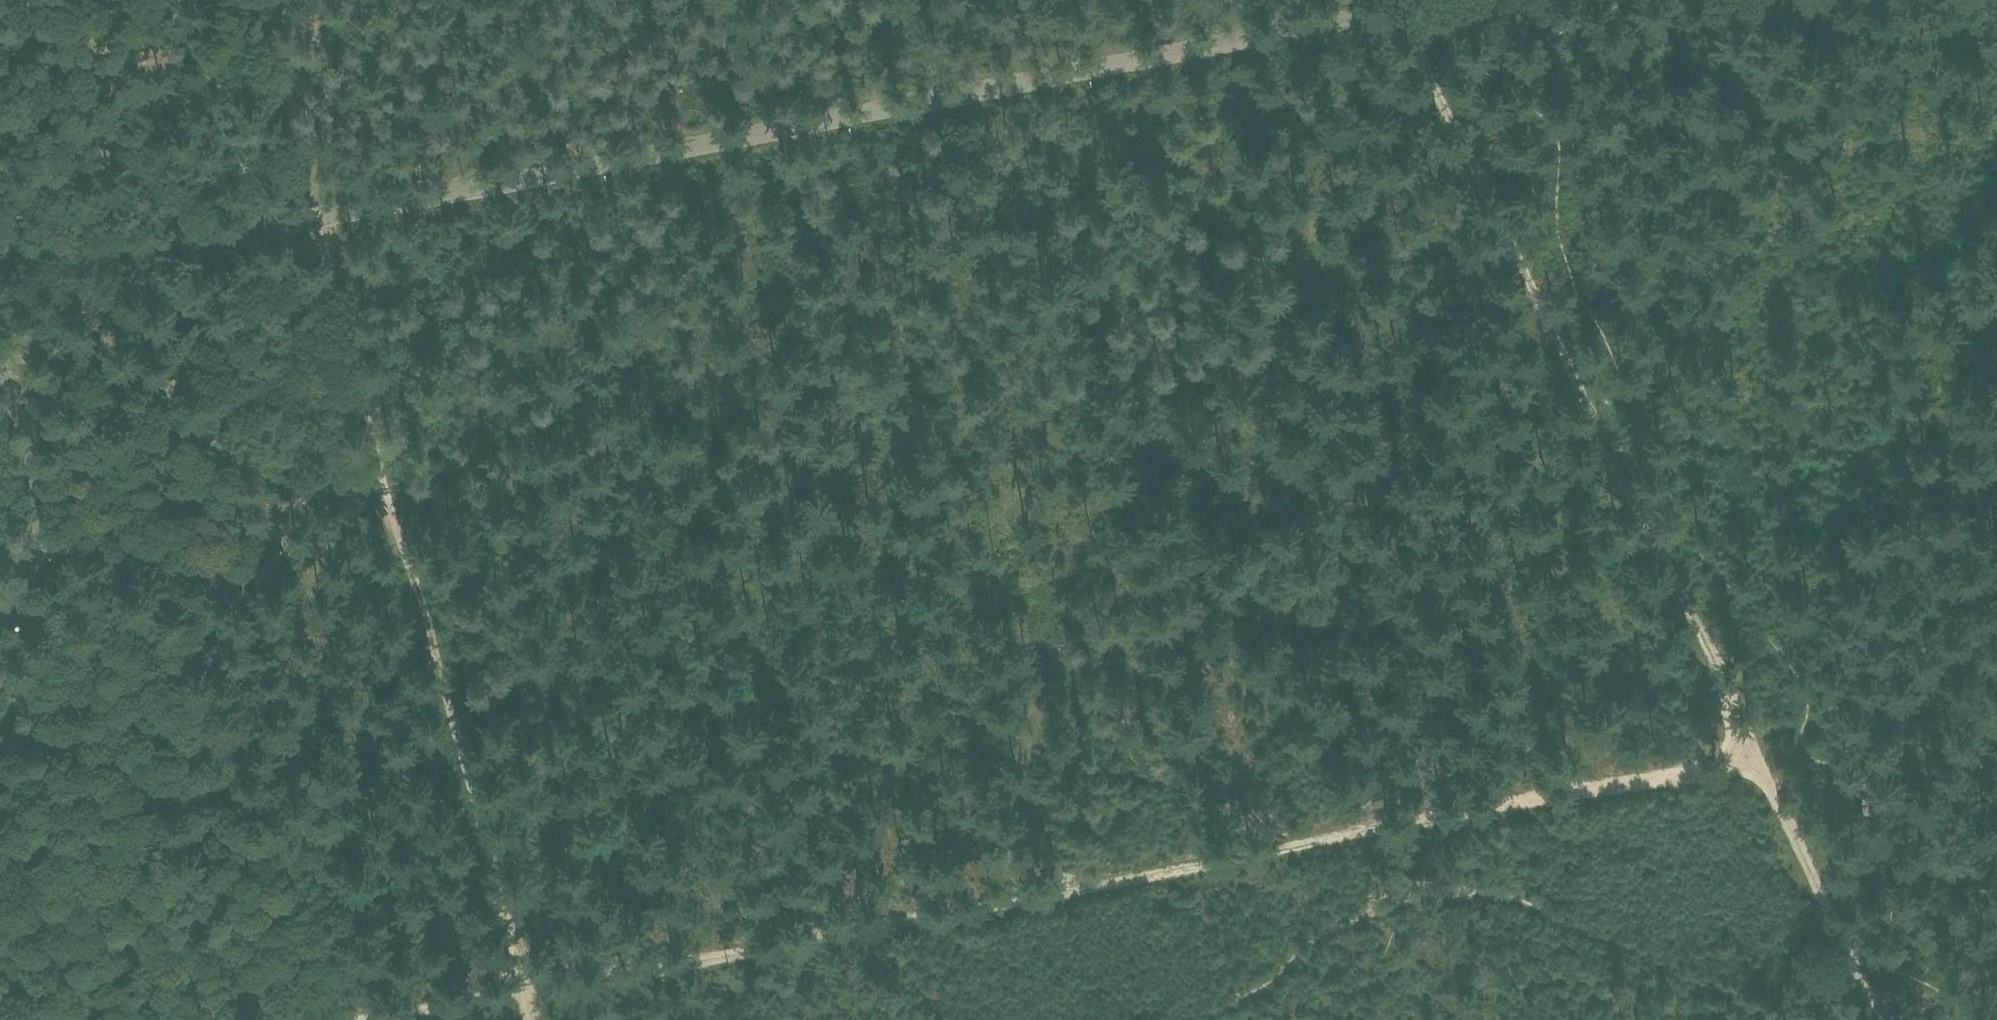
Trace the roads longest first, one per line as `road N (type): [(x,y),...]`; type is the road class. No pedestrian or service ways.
road 1 (unclassified): [(0,251),(138,253),(1417,0)]
road 2 (track): [(533,992),(1755,755)]
road 3 (track): [(1387,6),(1755,755)]
road 4 (track): [(321,220),(489,871),(533,992)]
road 5 (track): [(1755,755),(1886,1019)]
road 6 (residential): [(2,375),(37,497),(35,541),(19,582),(0,601)]
road 7 (track): [(365,1019),(533,992)]

